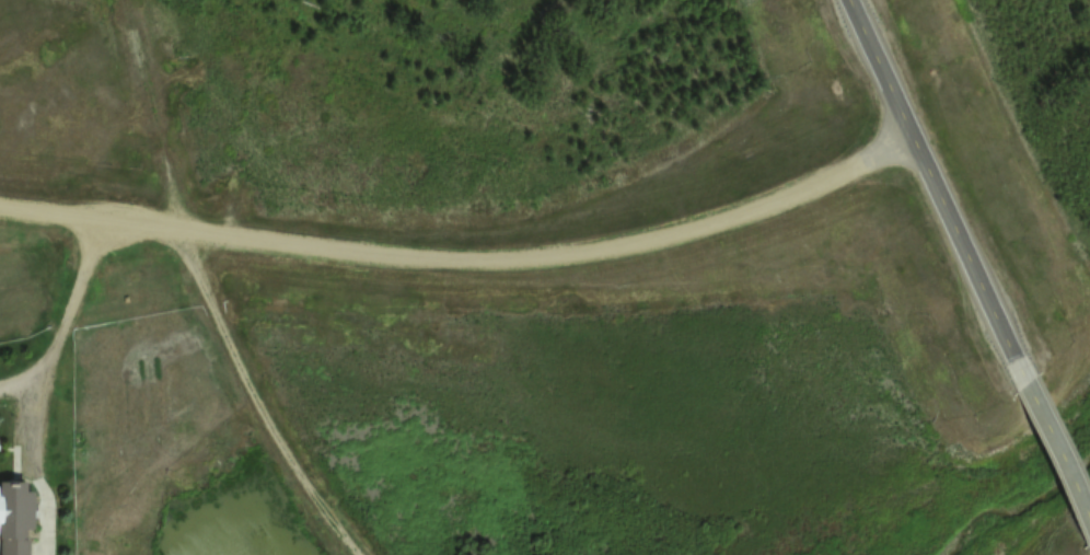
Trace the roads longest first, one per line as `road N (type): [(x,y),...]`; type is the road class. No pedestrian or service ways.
road 1 (residential): [(0,205),(179,238),(442,270),(582,266),(753,229),(911,152)]
road 2 (secondary): [(843,10),(1018,389)]
road 3 (residential): [(345,554),(260,424),(179,238)]
road 4 (secondary): [(1018,389),(1089,543)]

